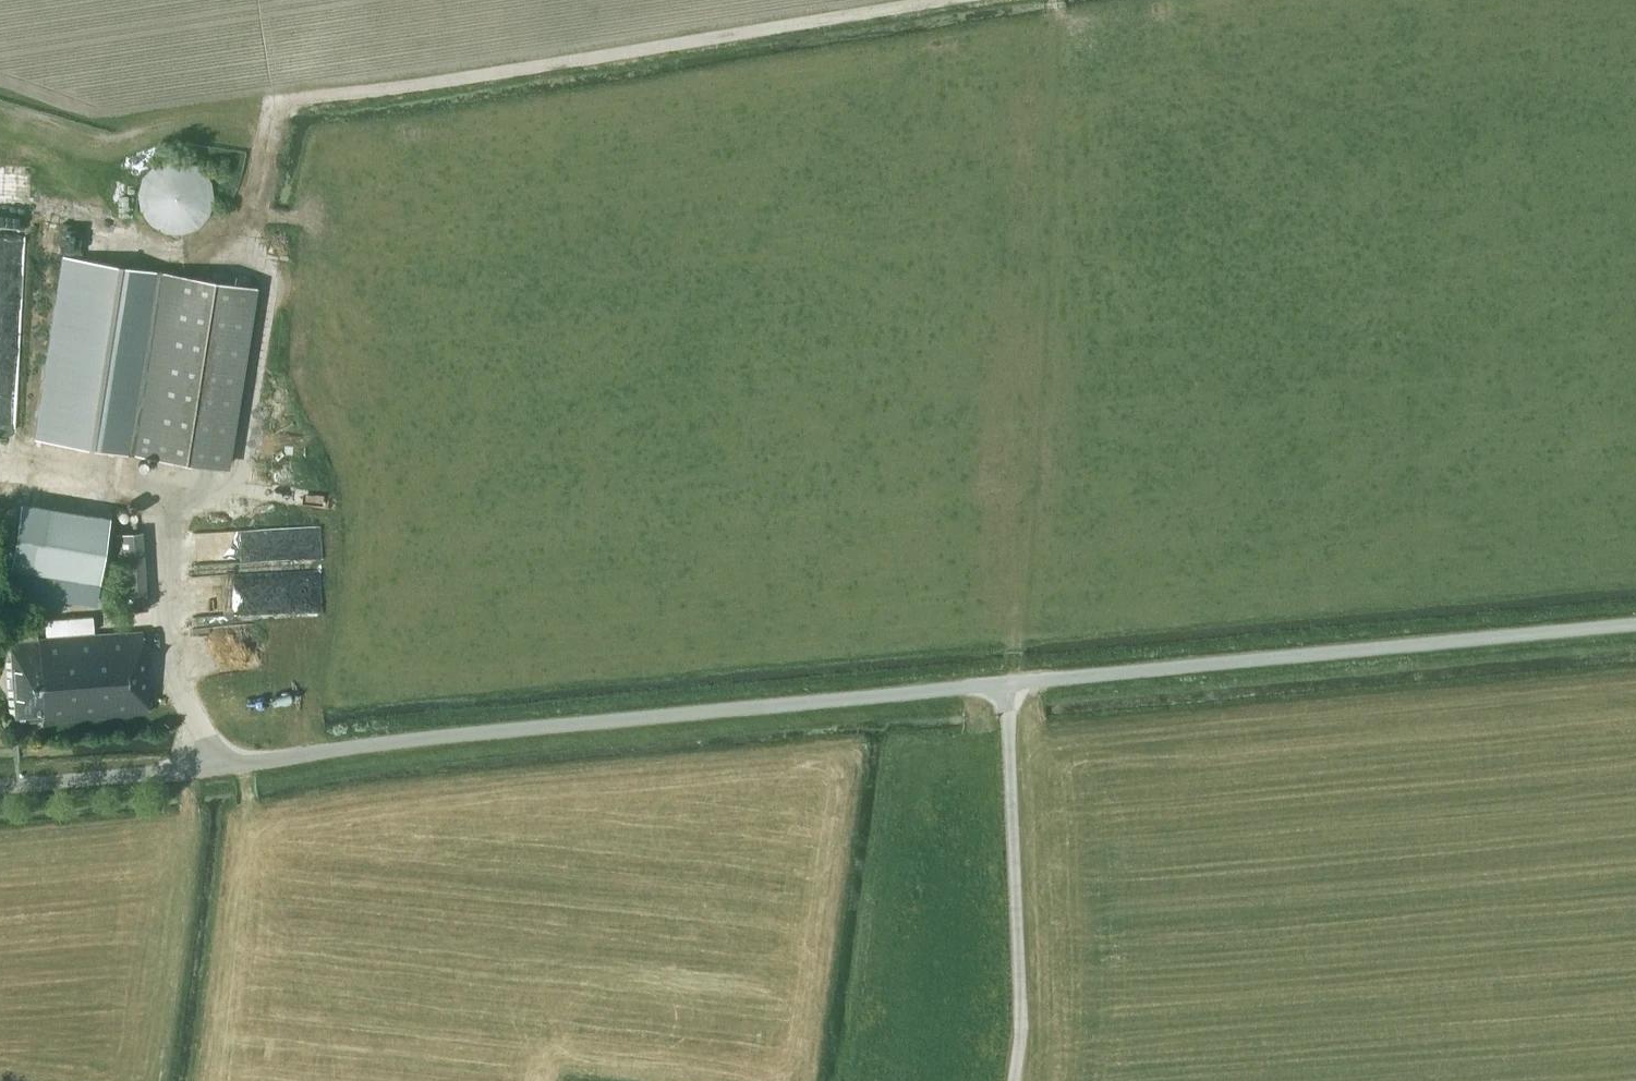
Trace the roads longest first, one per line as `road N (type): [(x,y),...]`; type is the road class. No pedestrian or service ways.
road 1 (unclassified): [(0,786),(1635,623)]
road 2 (track): [(71,224),(245,250),(268,100),(427,84),(931,0)]
road 3 (track): [(262,143),(209,126),(165,126),(89,145),(0,116)]
road 4 (track): [(245,444),(271,286),(245,250)]

